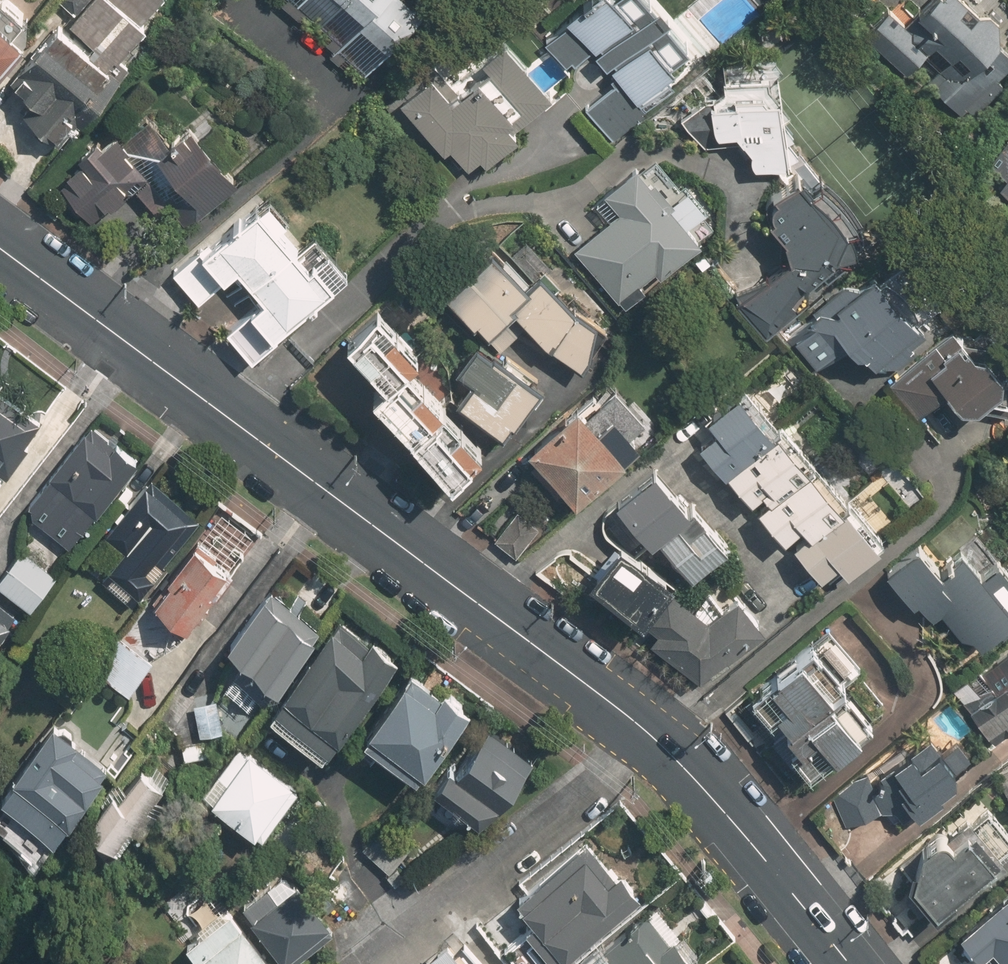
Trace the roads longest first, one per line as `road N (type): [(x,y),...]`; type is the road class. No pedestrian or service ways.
road 1 (tertiary): [(0,249),(657,742)]
road 2 (residential): [(377,963),(657,742)]
road 3 (tertiary): [(657,742),(846,963)]

